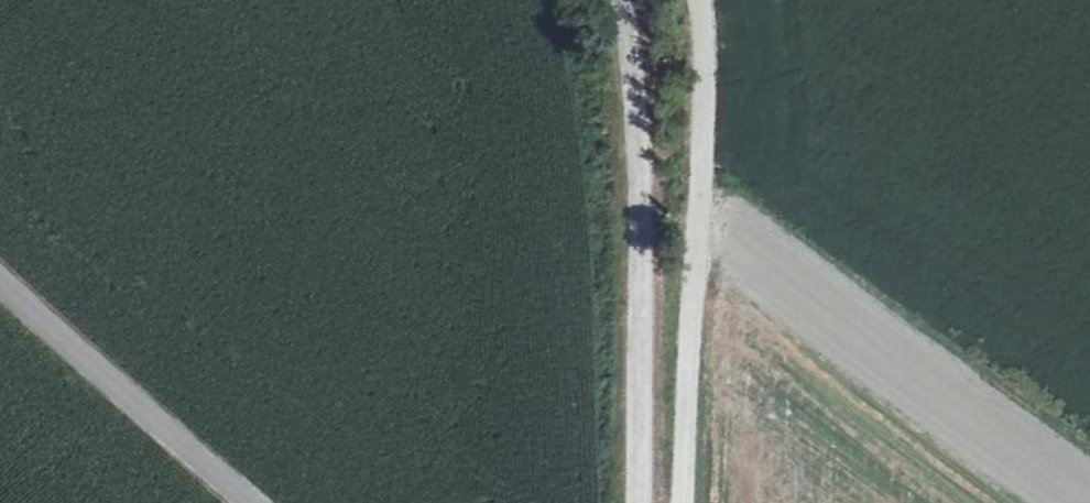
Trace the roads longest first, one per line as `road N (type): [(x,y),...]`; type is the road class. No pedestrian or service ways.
road 1 (unclassified): [(631,0),(652,219),(642,502)]
road 2 (track): [(682,502),(705,102),(702,0)]
road 3 (unclassified): [(251,502),(0,263)]

